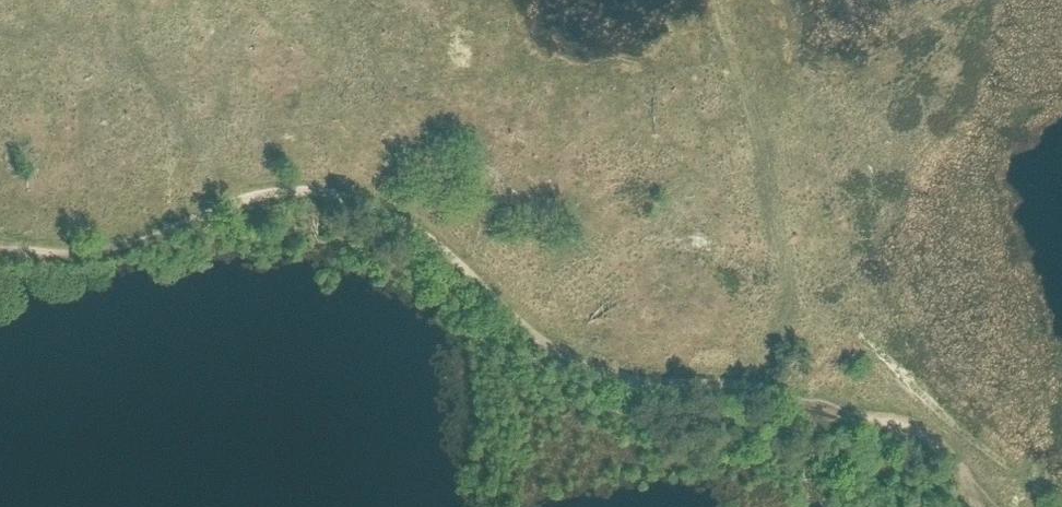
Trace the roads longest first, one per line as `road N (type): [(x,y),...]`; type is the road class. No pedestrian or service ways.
road 1 (track): [(0,250),(97,253),(261,196),(337,196),(415,230),(536,338),(572,360),(643,382),(743,386),(913,430),(958,465),(975,506)]

